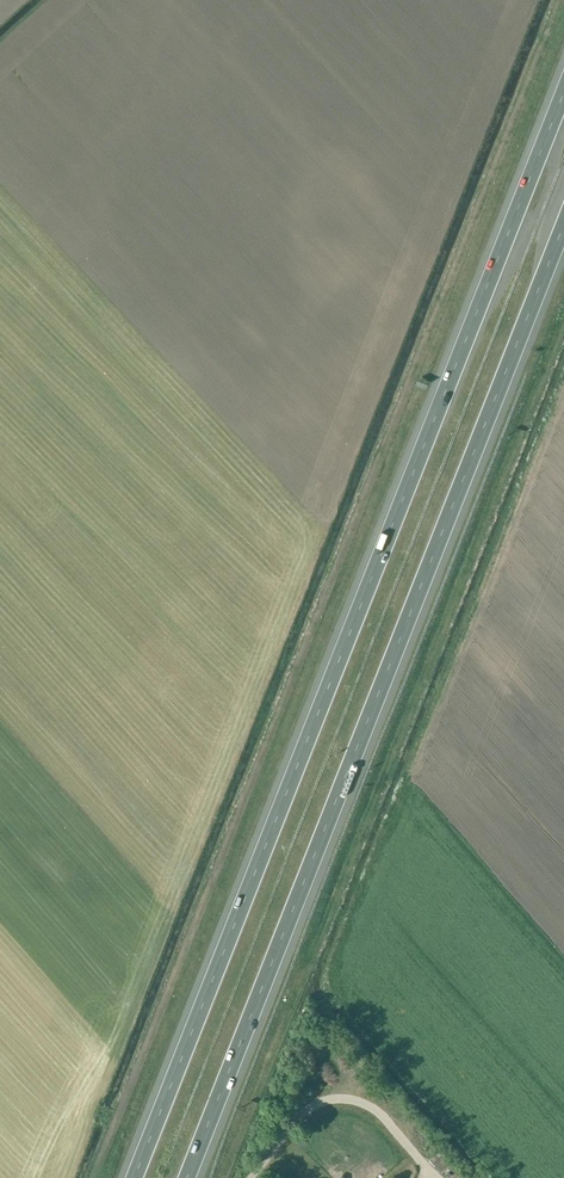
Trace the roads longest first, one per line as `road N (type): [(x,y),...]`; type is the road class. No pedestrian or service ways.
road 1 (motorway): [(563,80),(131,1177)]
road 2 (motorway): [(191,1177),(563,237)]

